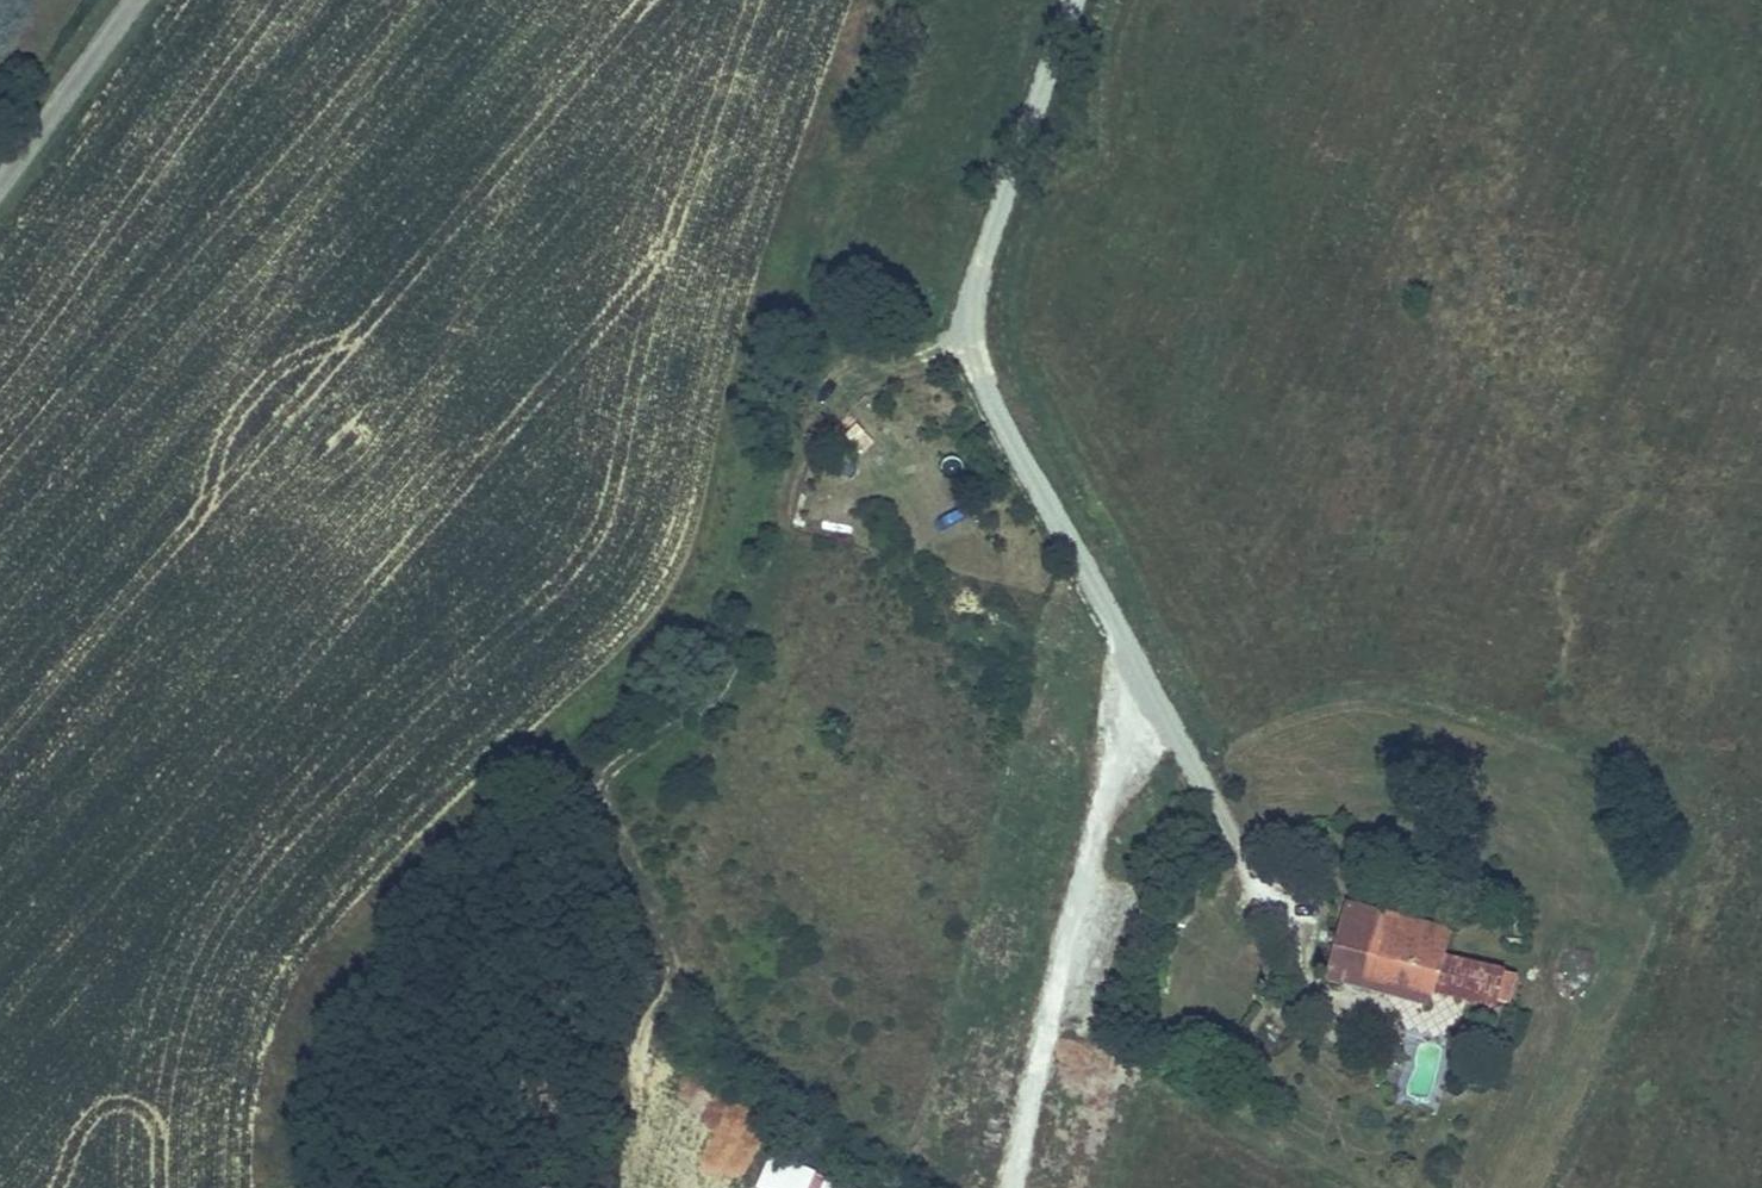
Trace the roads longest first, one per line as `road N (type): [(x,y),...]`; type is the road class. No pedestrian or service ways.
road 1 (tertiary): [(135,0),(0,184)]

